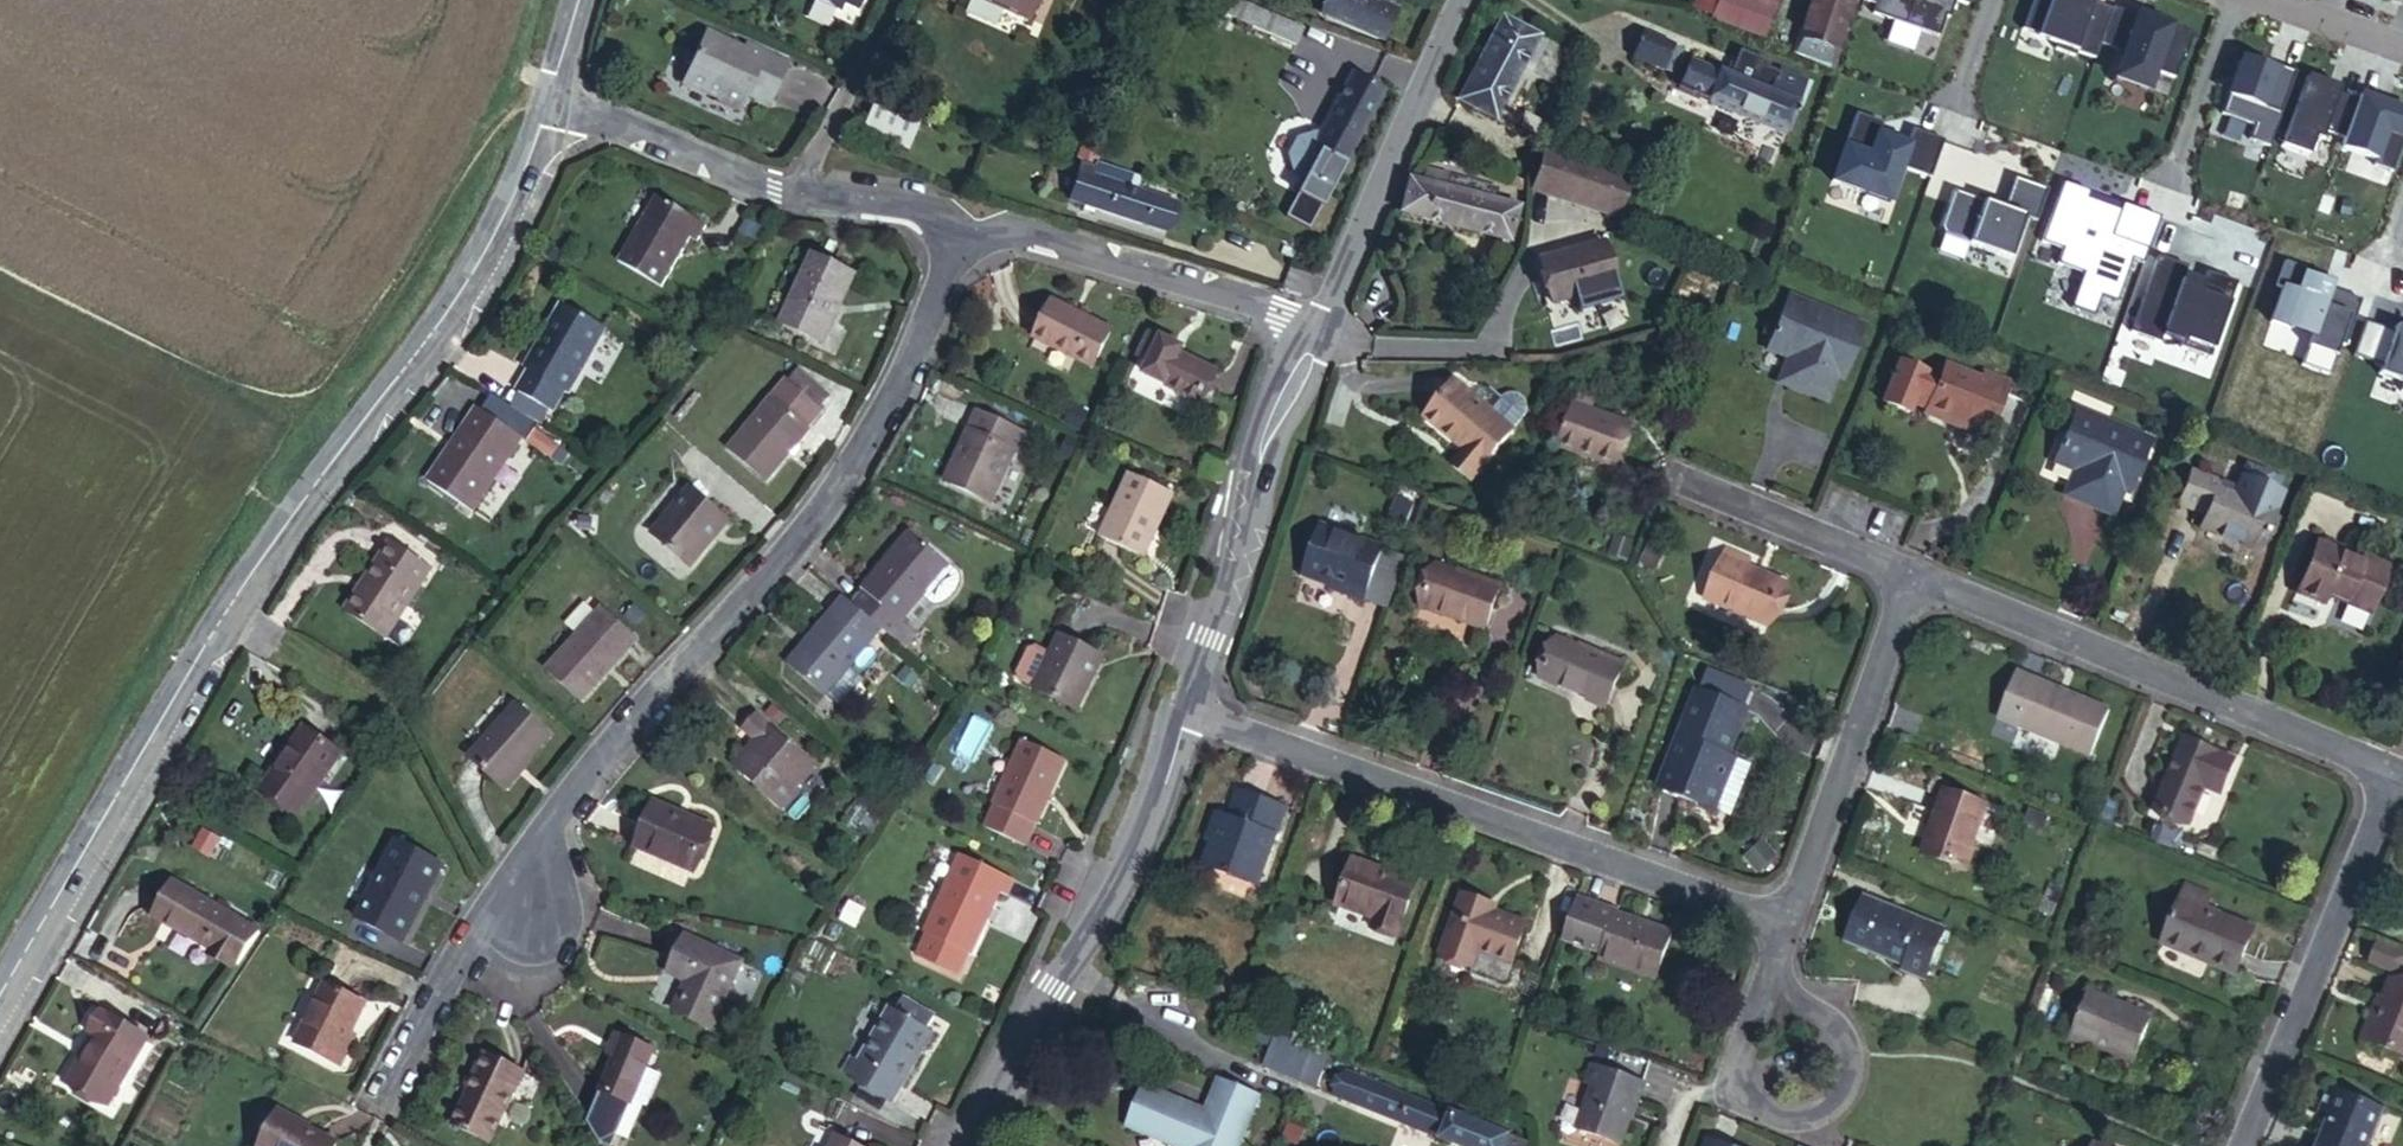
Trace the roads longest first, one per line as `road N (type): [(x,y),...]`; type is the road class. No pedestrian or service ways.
road 1 (residential): [(961,221),(873,431),(806,526),(506,872),(380,1099)]
road 2 (tertiary): [(0,1007),(278,534),(479,253),(542,107)]
road 3 (track): [(542,107),(458,164),(327,370),(296,396),(244,407),(0,286)]
road 4 (residential): [(1176,712),(1774,918)]
road 5 (residential): [(1902,574),(2383,774)]
road 6 (residential): [(985,1145),(1133,830),(1176,712)]
road 7 (residential): [(1176,712),(1322,324)]
road 8 (residential): [(2383,774),(2238,1145)]
road 9 (residential): [(961,221),(1322,324)]
road 10 (residential): [(1774,918),(1902,574)]
road 11 (residential): [(1322,324),(1464,0)]
road 12 (residential): [(1727,1048),(1737,1099),(1787,1128),(1832,1101),(1840,1044),(1768,996)]
road 13 (residential): [(542,107),(634,133),(782,194)]
road 14 (residential): [(1674,481),(1902,574)]
road 15 (residential): [(893,0),(782,194)]
road 16 (residential): [(782,194),(961,221)]
road 17 (residential): [(2402,54),(2252,0)]
road 18 (residential): [(1661,1145),(1682,1086),(1727,1048)]

